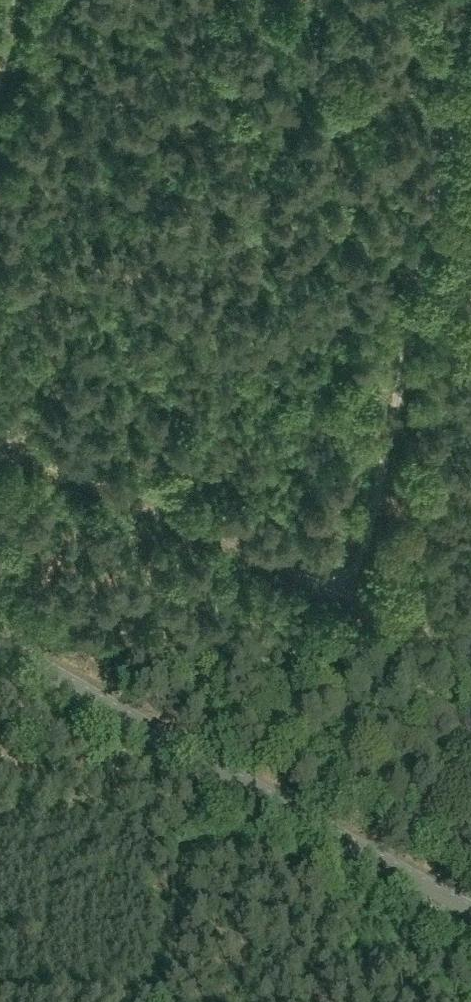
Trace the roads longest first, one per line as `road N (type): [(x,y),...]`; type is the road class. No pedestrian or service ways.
road 1 (track): [(470,11),(337,604)]
road 2 (tertiary): [(0,643),(470,908)]
road 3 (track): [(337,604),(0,430)]
road 4 (track): [(337,604),(470,669)]

